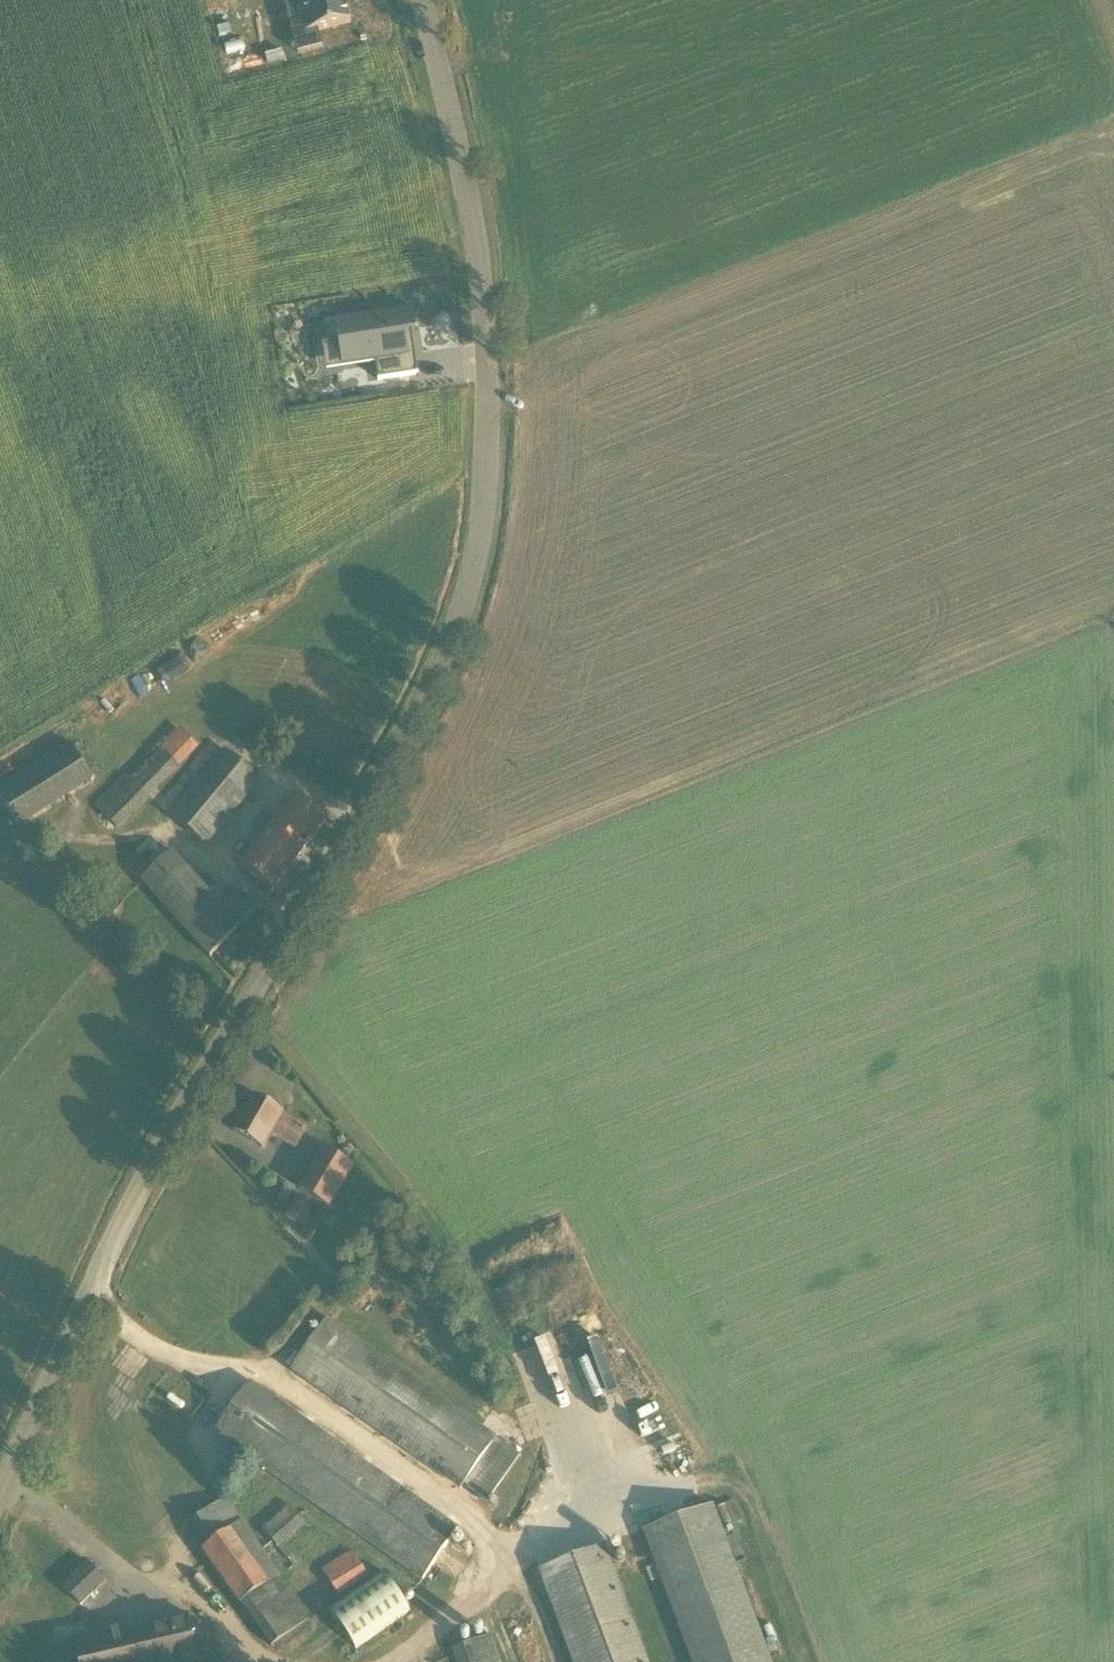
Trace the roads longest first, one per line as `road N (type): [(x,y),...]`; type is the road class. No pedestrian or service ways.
road 1 (unclassified): [(0,1471),(428,669),(464,577),(491,440),(493,327),(474,186),(427,0)]

